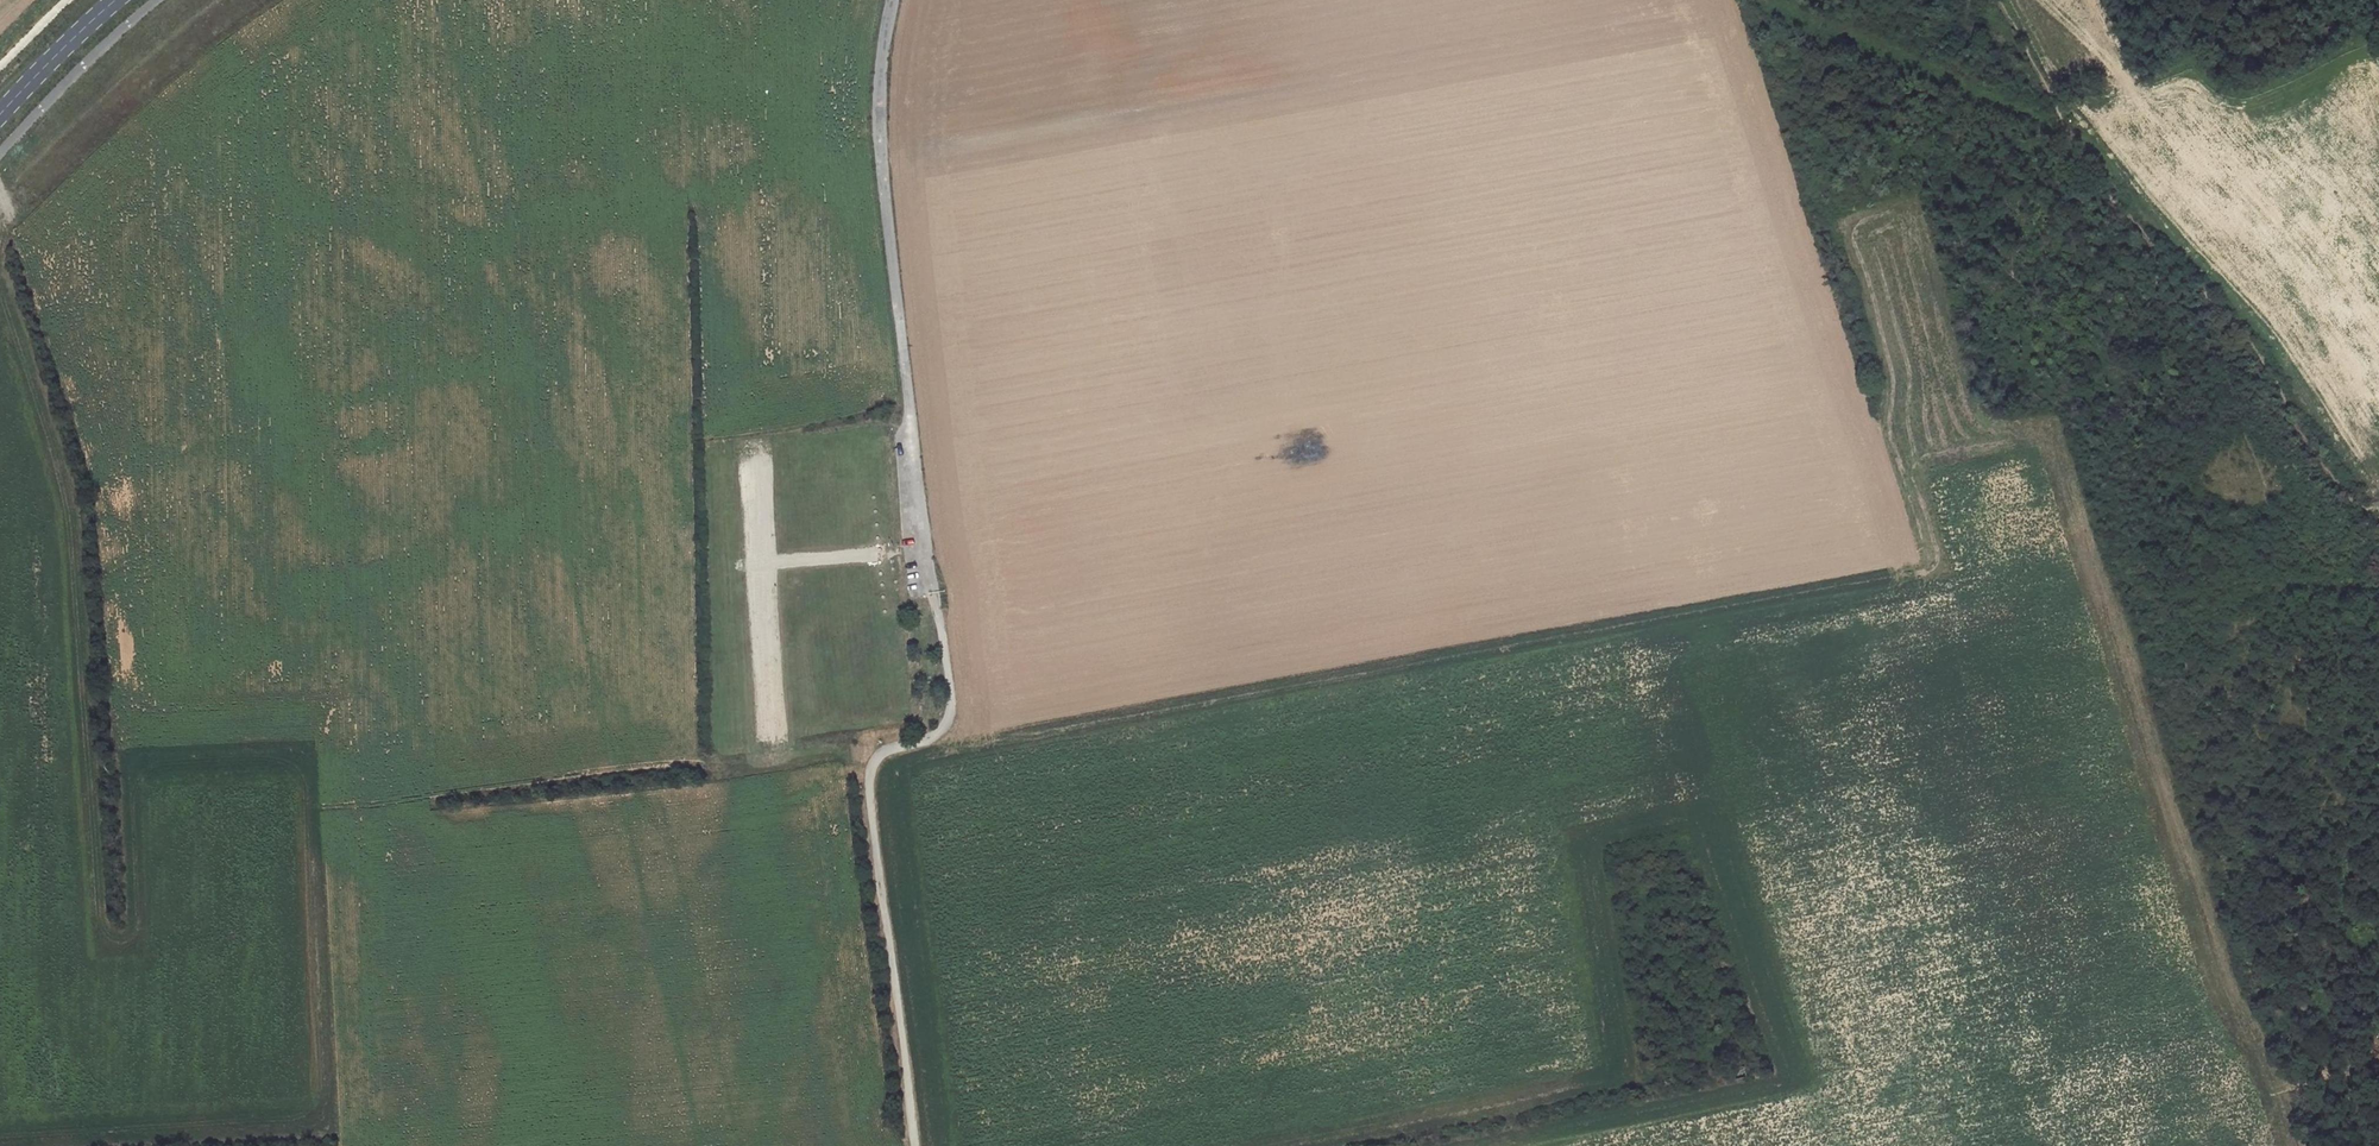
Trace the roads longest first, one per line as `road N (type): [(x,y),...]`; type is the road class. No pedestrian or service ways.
road 1 (track): [(2049,0),(2116,62),(2214,208),(2370,411)]
road 2 (tertiary): [(0,113),(114,0)]

